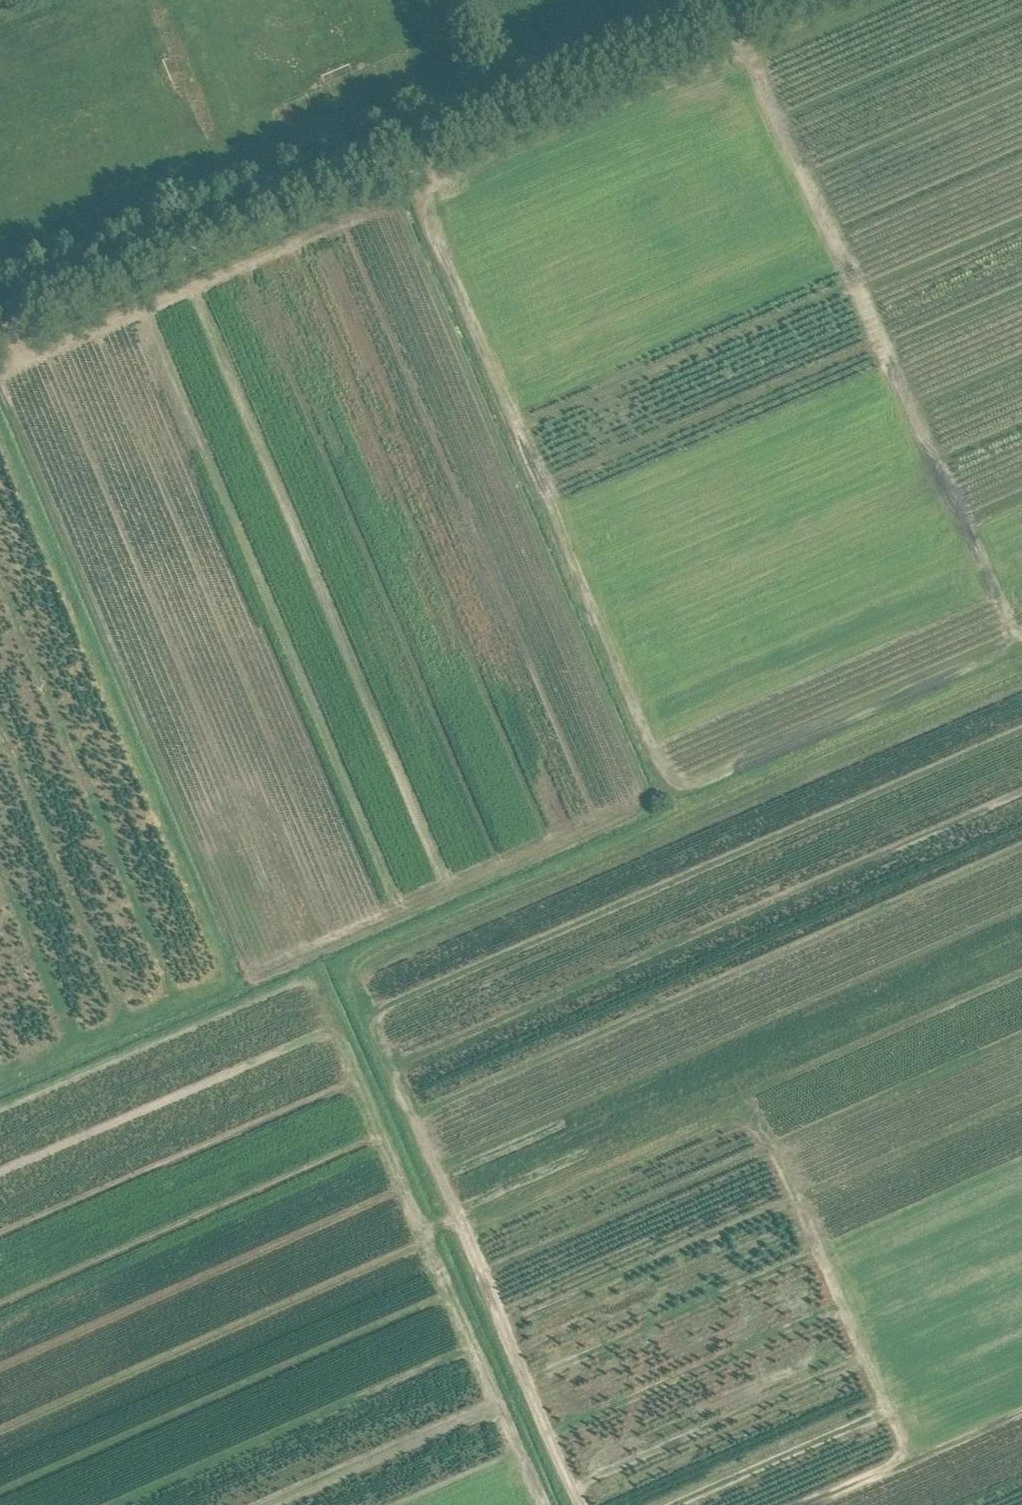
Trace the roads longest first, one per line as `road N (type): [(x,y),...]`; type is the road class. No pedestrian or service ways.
road 1 (track): [(780,0),(0,329)]

